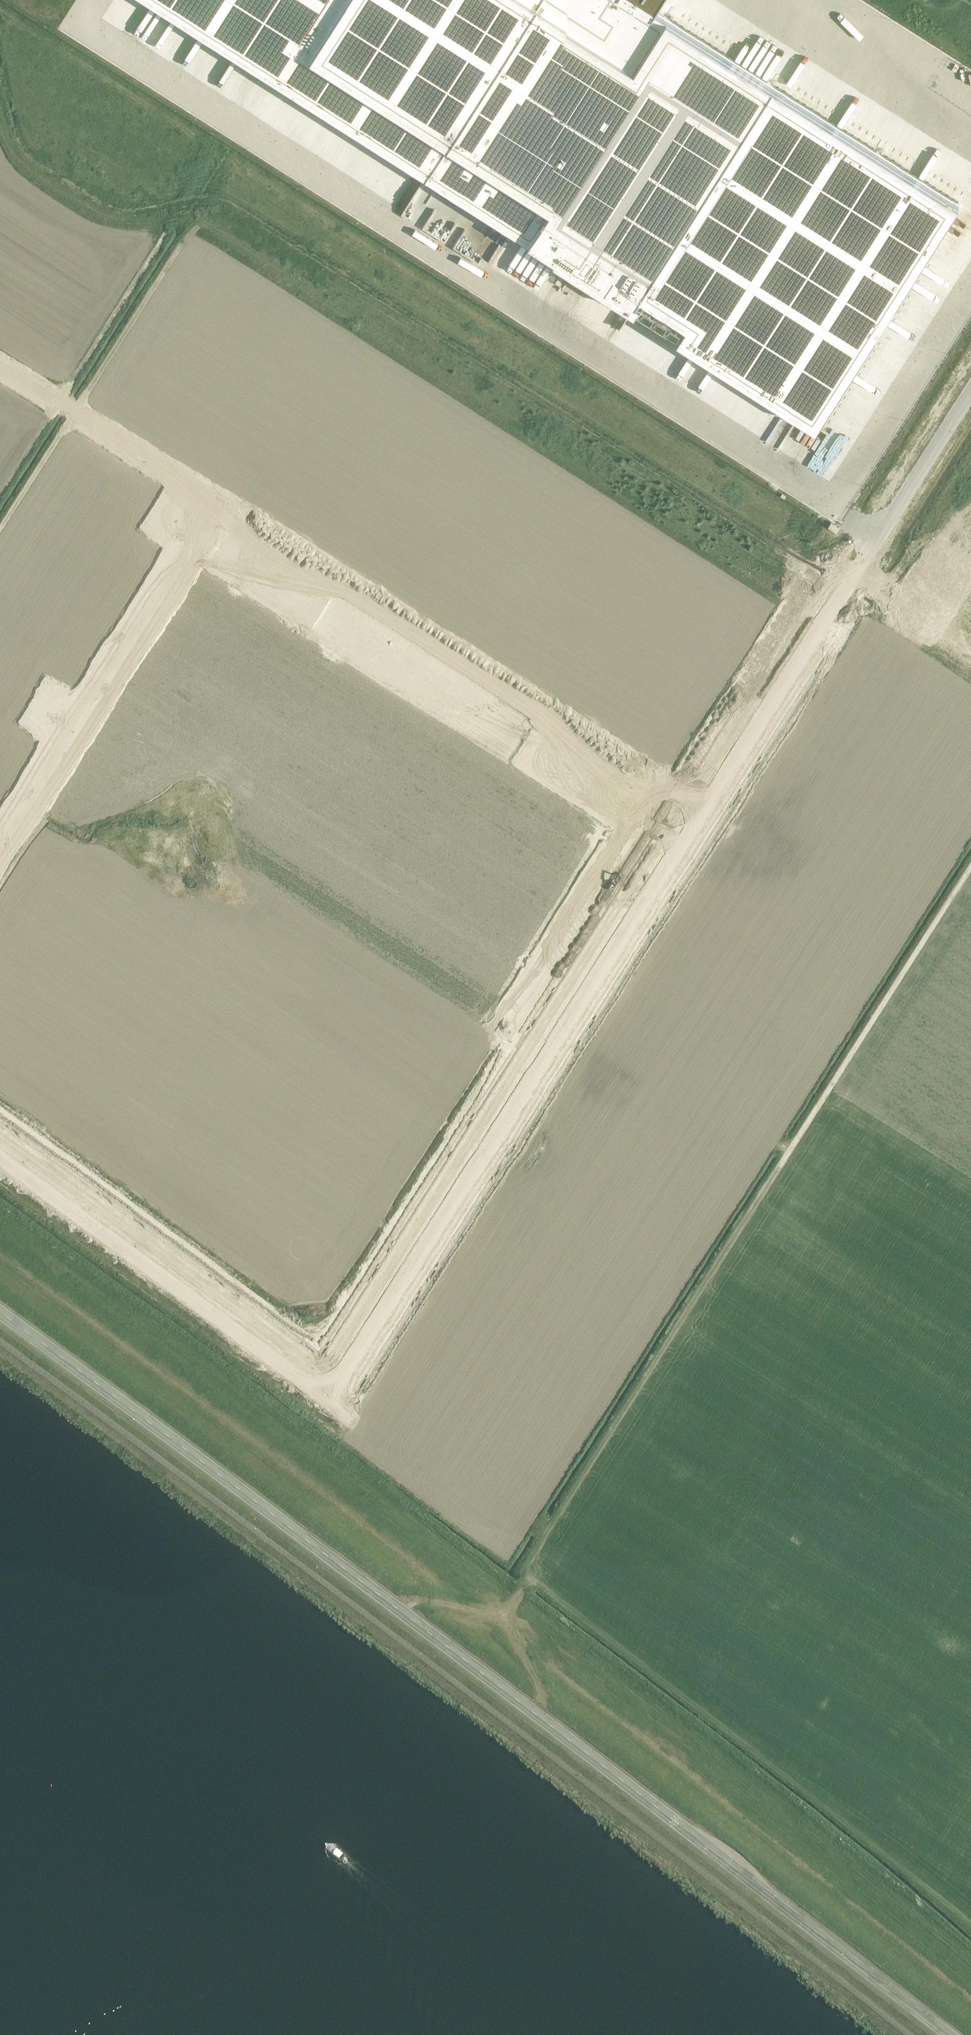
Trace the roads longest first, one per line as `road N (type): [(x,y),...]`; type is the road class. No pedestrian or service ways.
road 1 (unclassified): [(0,1152),(335,1387),(970,395)]
road 2 (tertiary): [(947,2034),(0,1313)]

